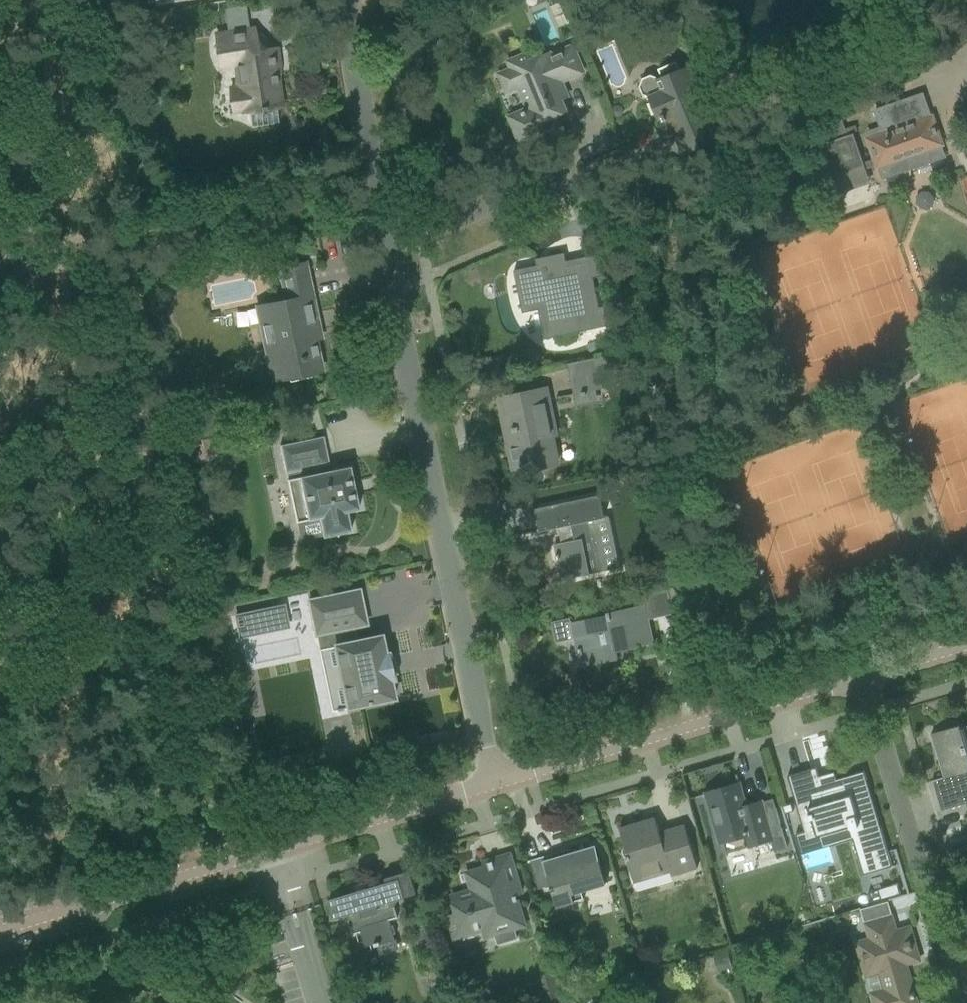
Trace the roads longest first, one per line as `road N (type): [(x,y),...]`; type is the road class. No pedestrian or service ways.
road 1 (residential): [(499,783),(345,0)]
road 2 (unclassified): [(0,930),(499,783)]
road 3 (unclassified): [(499,783),(867,675)]
road 4 (unclassified): [(960,1002),(867,675)]

